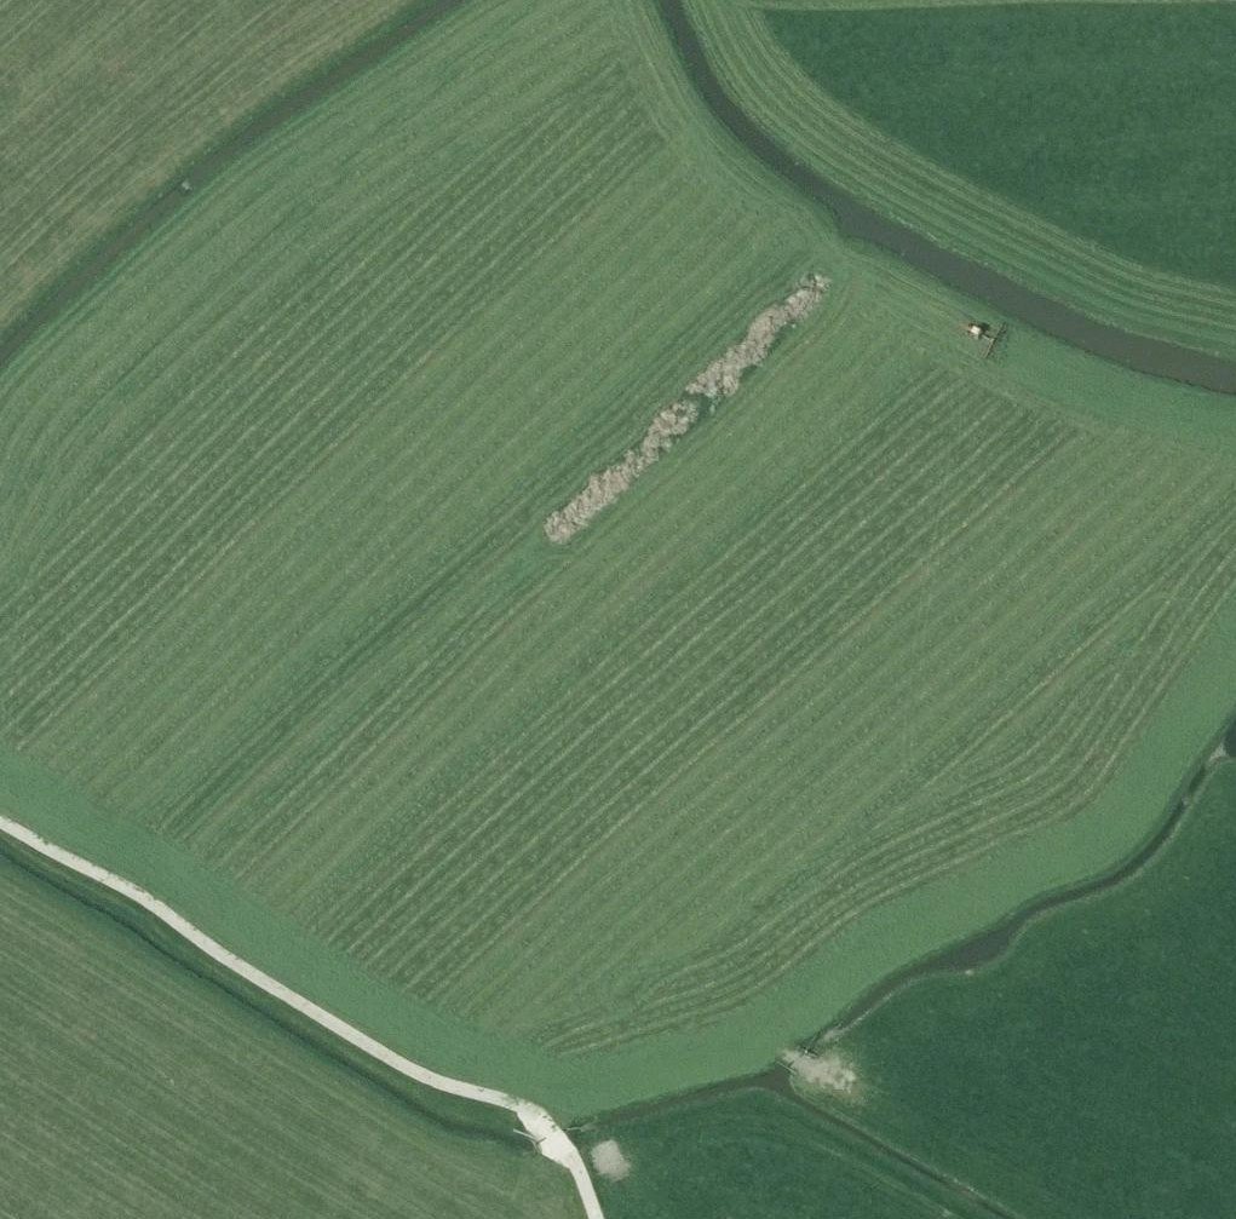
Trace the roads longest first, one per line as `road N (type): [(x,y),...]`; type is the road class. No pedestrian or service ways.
road 1 (track): [(599,1218),(554,1130),(528,1109),(442,1085),(217,952),(143,897),(0,822)]

